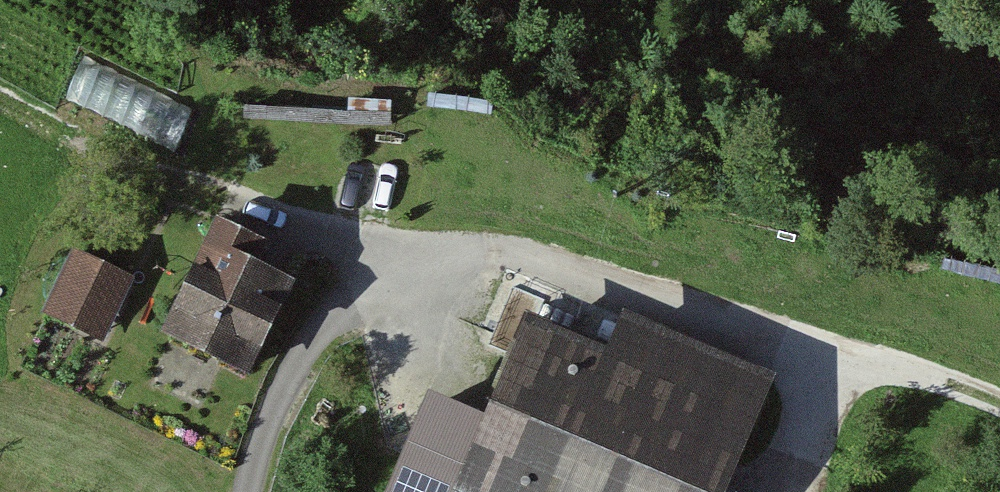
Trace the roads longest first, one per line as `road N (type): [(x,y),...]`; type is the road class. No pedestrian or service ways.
road 1 (unclassified): [(247,491),(279,387),(387,248),(525,261),(816,356)]
road 2 (track): [(0,97),(88,149),(387,248)]
road 3 (track): [(816,356),(999,410)]

